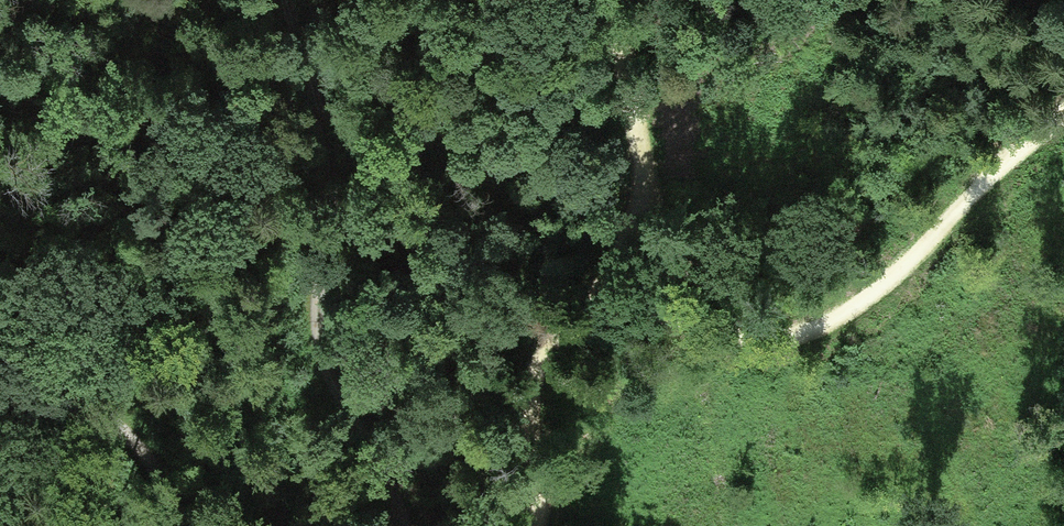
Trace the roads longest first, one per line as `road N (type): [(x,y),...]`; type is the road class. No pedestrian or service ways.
road 1 (track): [(537,525),(540,452),(527,411),(530,372),(561,334),(600,311),(686,311),(732,331),(788,334),(840,318),(1063,110)]
road 2 (track): [(397,525),(318,324),(329,218),(323,132),(281,0)]
road 3 (track): [(608,0),(651,213),(600,311)]
road 4 (track): [(0,406),(68,404),(129,429),(193,525)]

